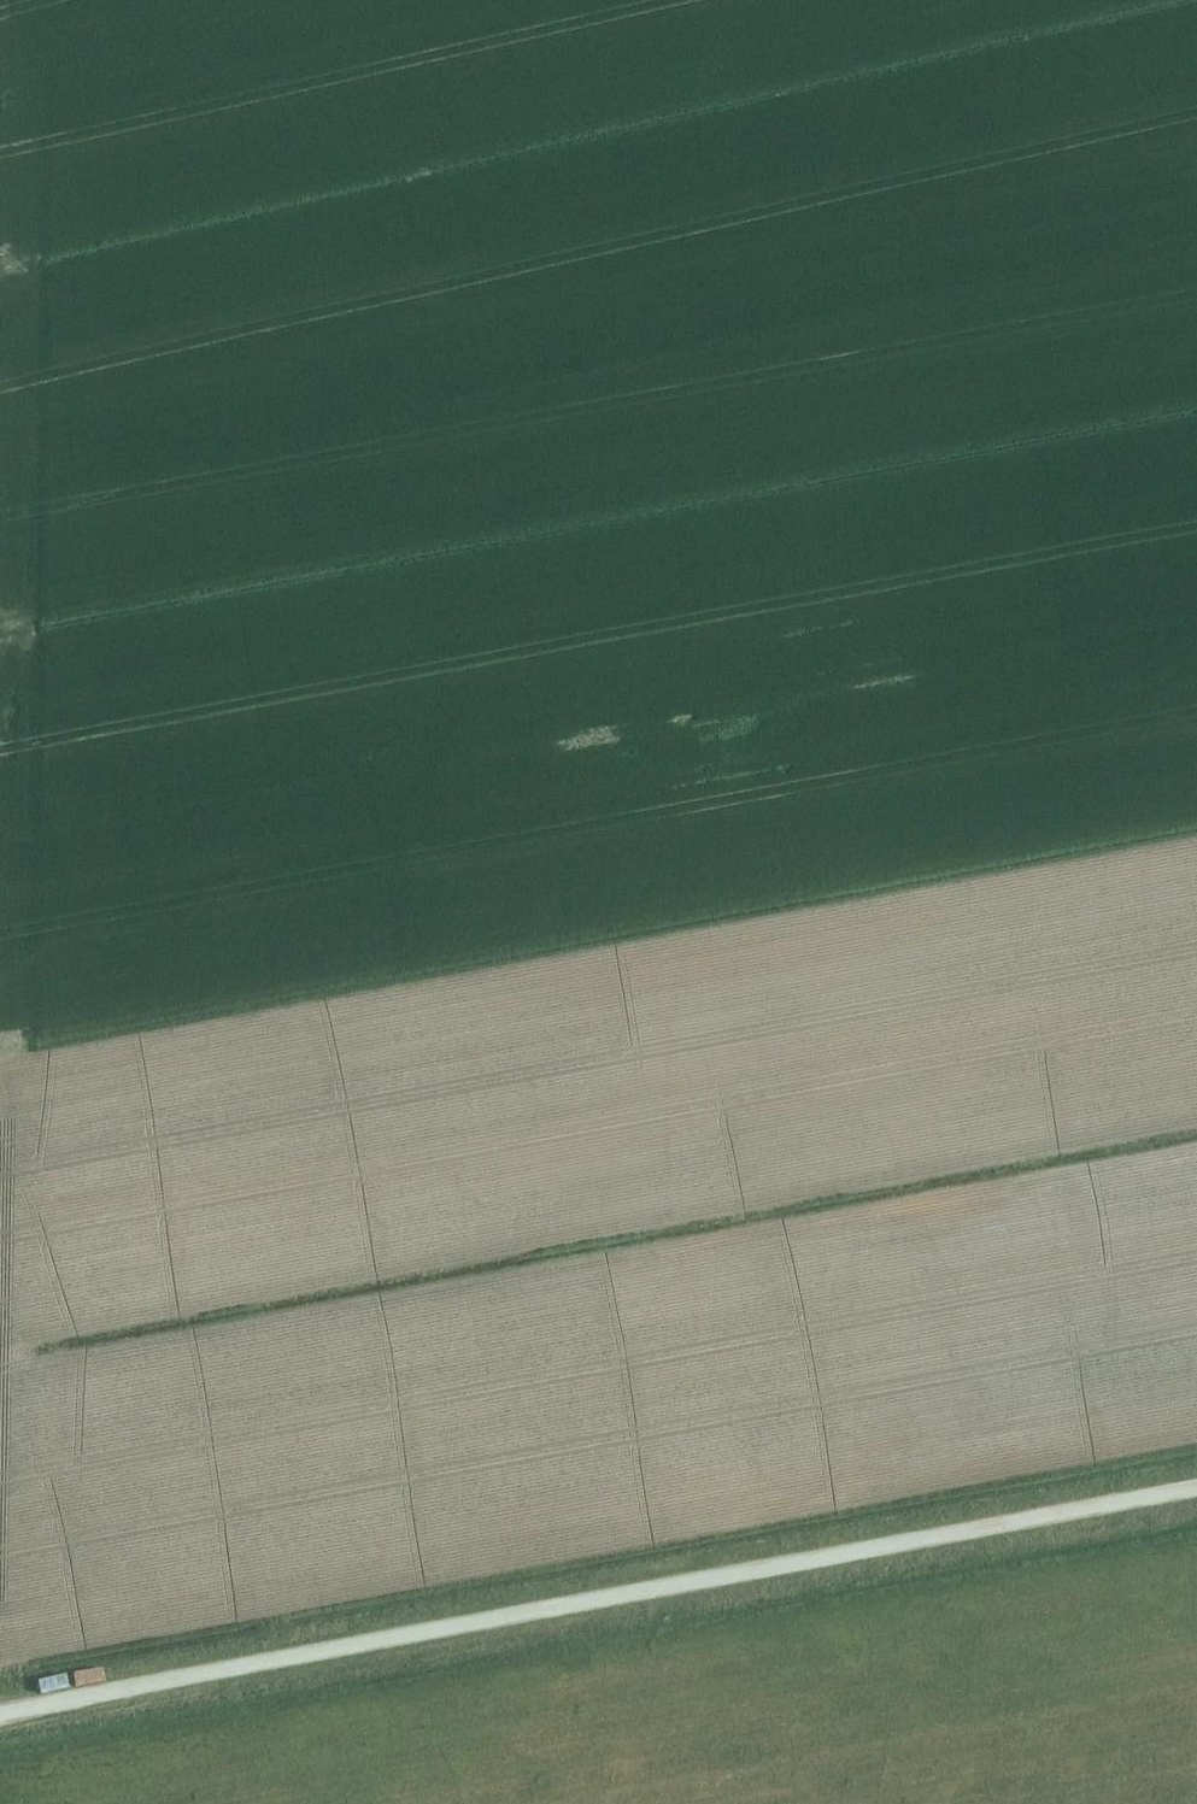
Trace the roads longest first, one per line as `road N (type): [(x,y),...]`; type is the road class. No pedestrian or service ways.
road 1 (unclassified): [(0,1711),(1196,1487)]

